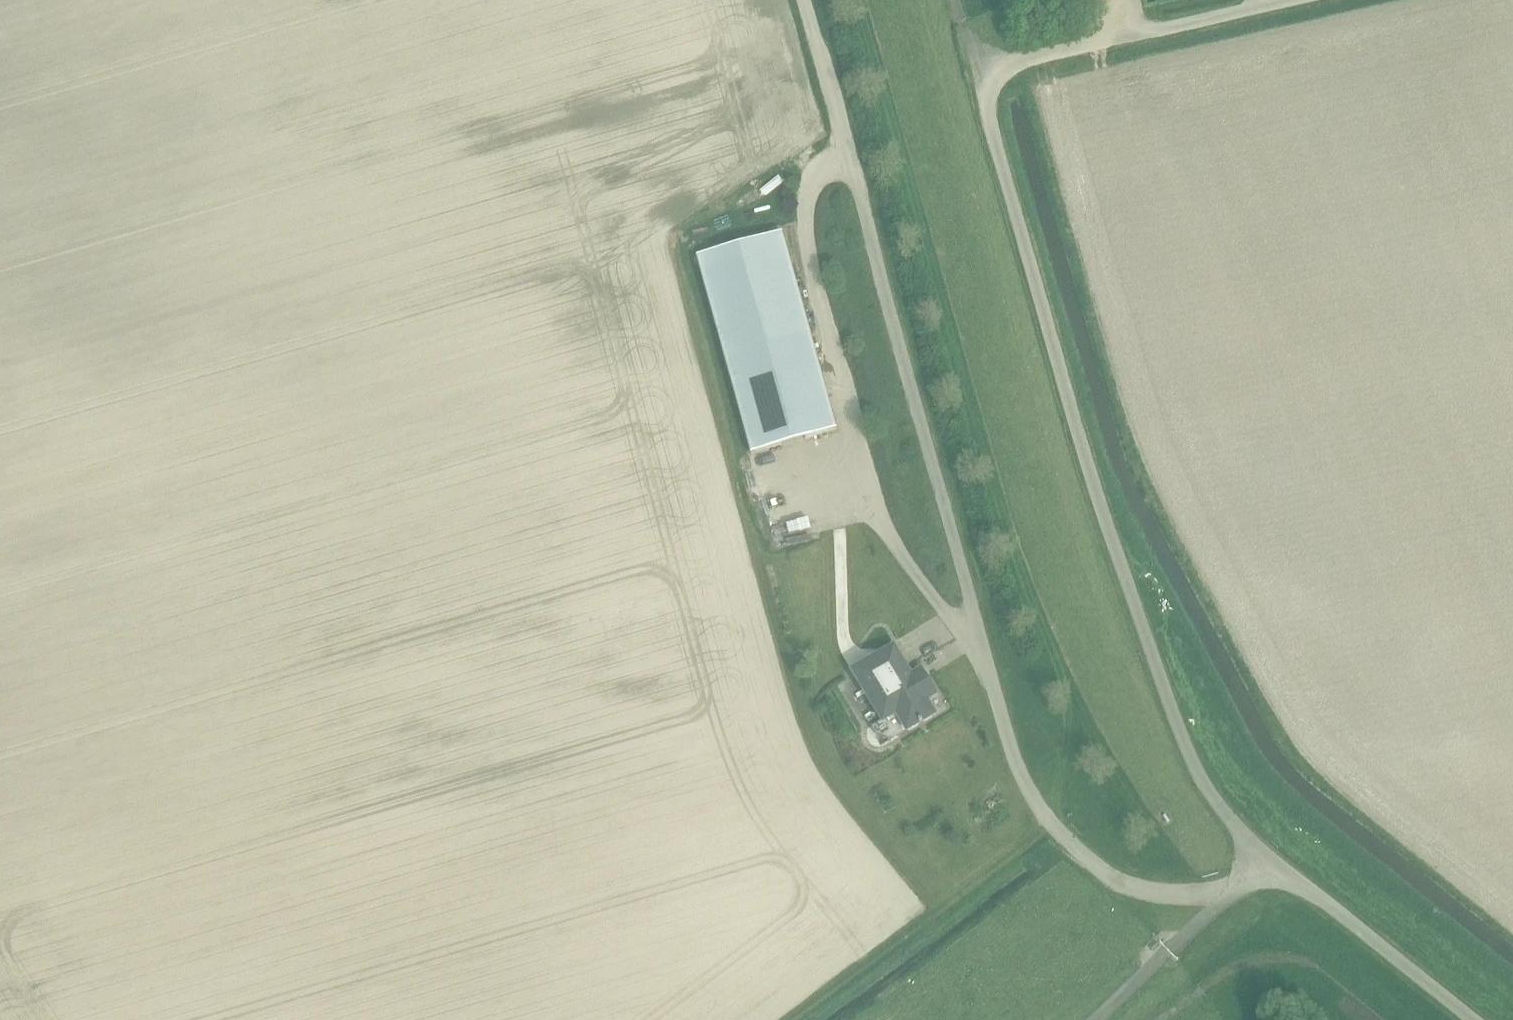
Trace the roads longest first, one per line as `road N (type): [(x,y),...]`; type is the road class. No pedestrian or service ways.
road 1 (unclassified): [(1260,862),(1199,773),(1171,708),(1090,471),(977,69),(1284,0)]
road 2 (unclassified): [(1473,1019),(1305,887),(1260,862)]
road 3 (unclassified): [(1225,892),(1095,1019)]
road 4 (unclassified): [(1225,892),(1142,891),(1076,850)]

